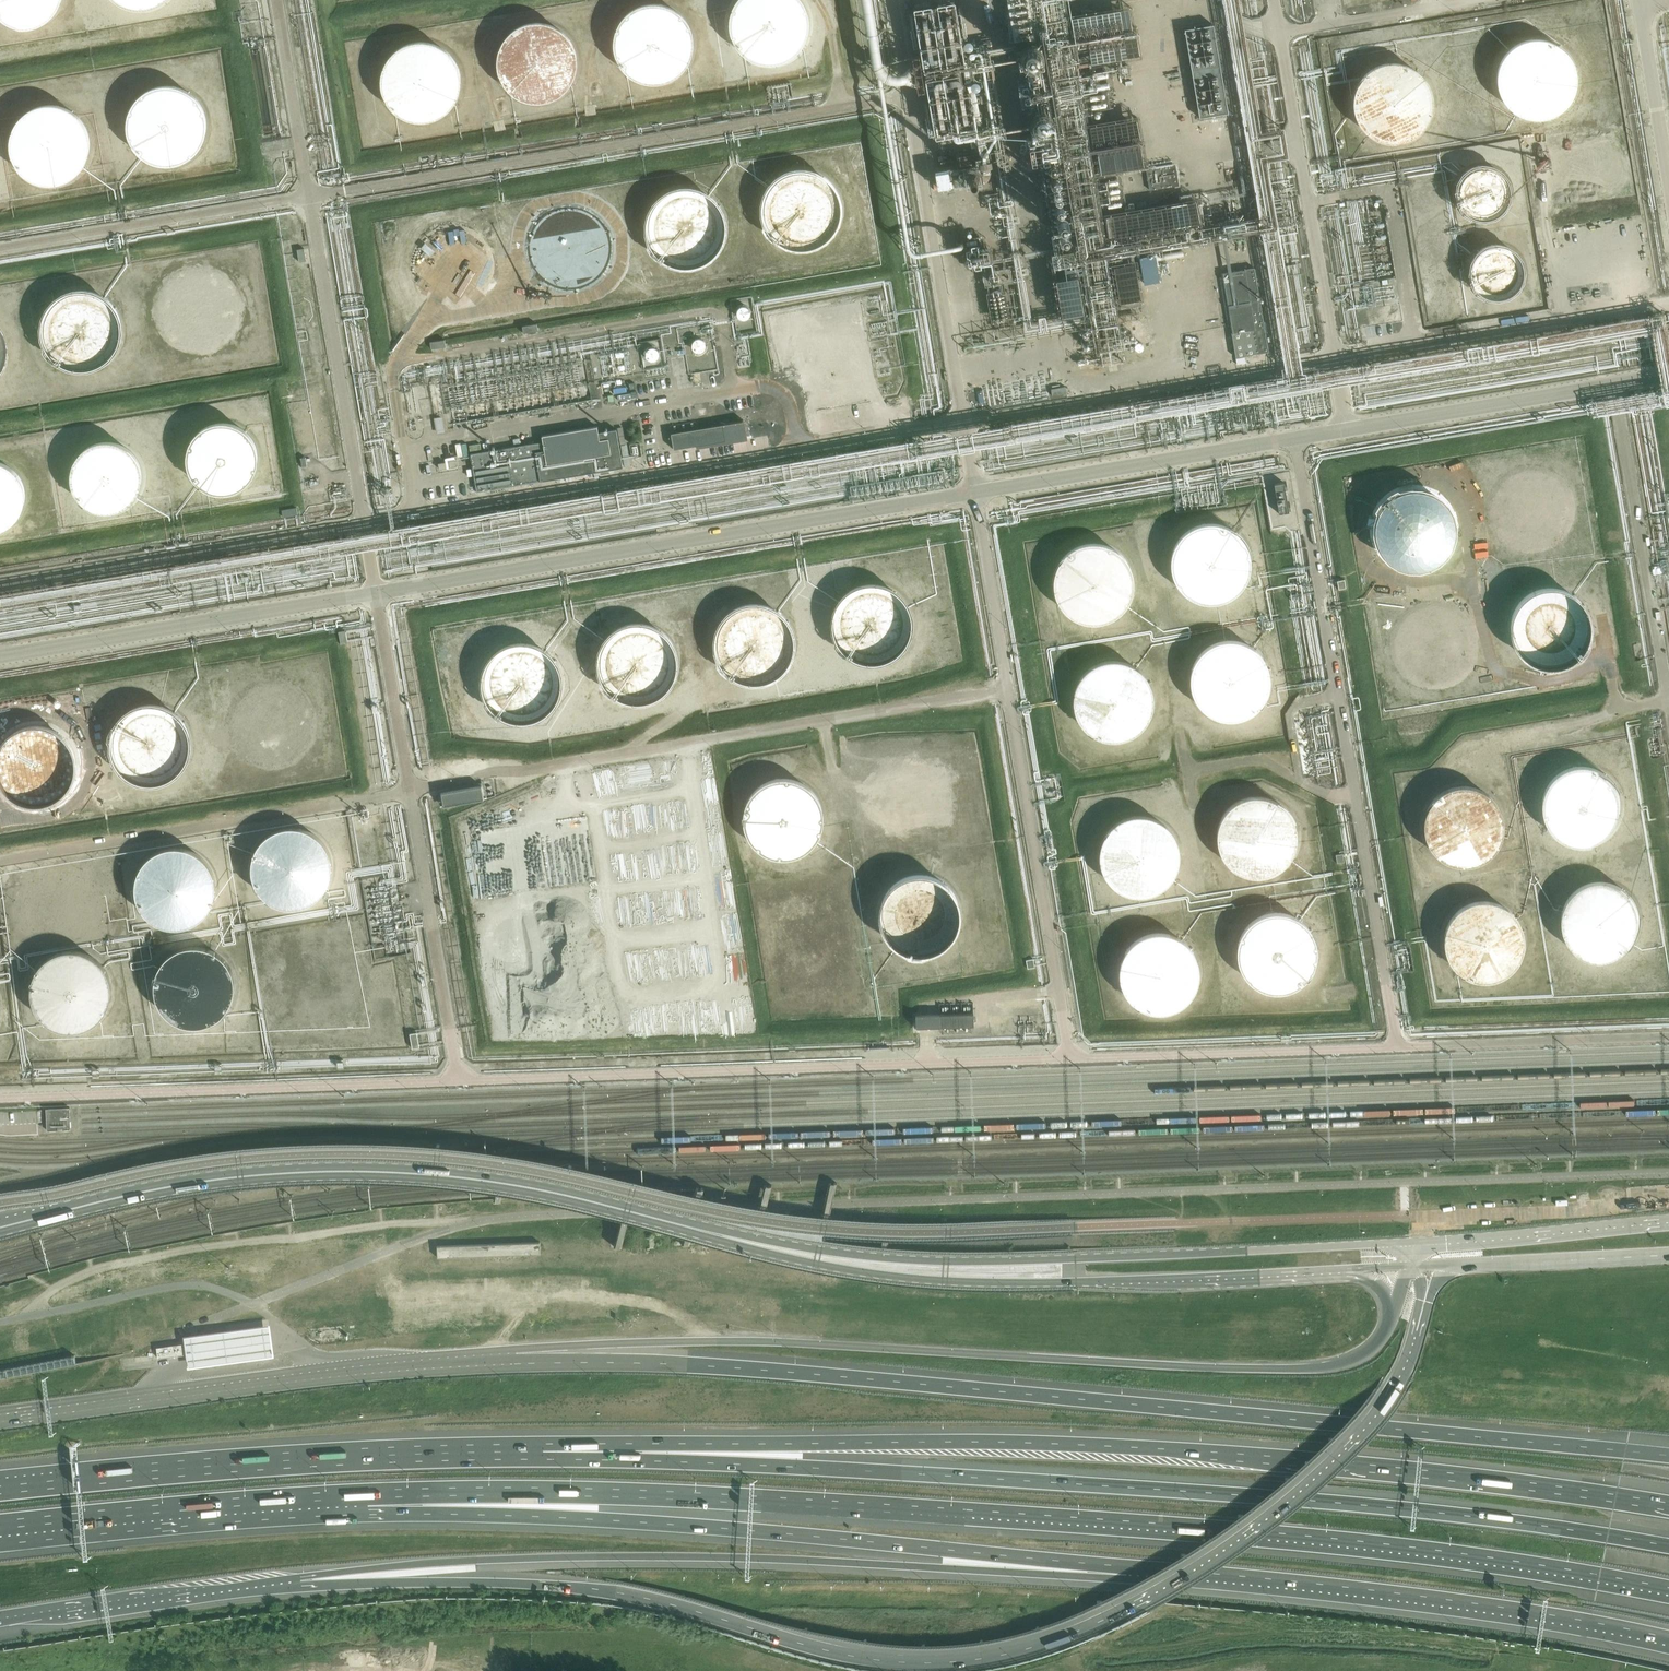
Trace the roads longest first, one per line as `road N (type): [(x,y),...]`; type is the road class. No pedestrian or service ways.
road 1 (motorway): [(365,1505),(661,1499),(1134,1524),(1432,1555),(1668,1592)]
road 2 (secondary): [(290,1579),(616,1592),(873,1659),(949,1661),(1026,1648),(1104,1617),(1200,1563),(1309,1480),(1392,1391),(1425,1302)]
road 3 (motorway): [(1668,1545),(1363,1501),(1184,1486),(485,1450)]
road 4 (motorway): [(1668,1505),(1175,1447),(565,1438),(485,1450)]
road 5 (motorway): [(1668,1456),(760,1370),(516,1358)]
road 6 (secondary): [(1394,1314),(1378,1345),(1324,1367),(773,1341),(666,1342),(516,1358)]
road 7 (motorway): [(290,1579),(596,1557),(1140,1568)]
road 8 (tertiary): [(0,1223),(232,1174),(365,1167),(563,1192),(771,1248)]
road 9 (motorway): [(365,1505),(1140,1568)]
road 10 (tertiary): [(1413,1246),(971,1260),(771,1248)]
road 11 (tertiary): [(771,1248),(890,1276),(983,1284),(1347,1273)]
road 12 (motorway): [(1140,1568),(1375,1590),(1668,1639)]
road 13 (secondary): [(516,1358),(316,1375),(0,1419)]
road 14 (motorway): [(485,1450),(291,1458),(0,1489)]
road 15 (motorway): [(0,1535),(365,1505)]
road 16 (secondary): [(0,1618),(290,1579)]
road 17 (secondary): [(1668,1223),(1413,1246)]
road 18 (secondary): [(1465,1266),(1668,1257)]

